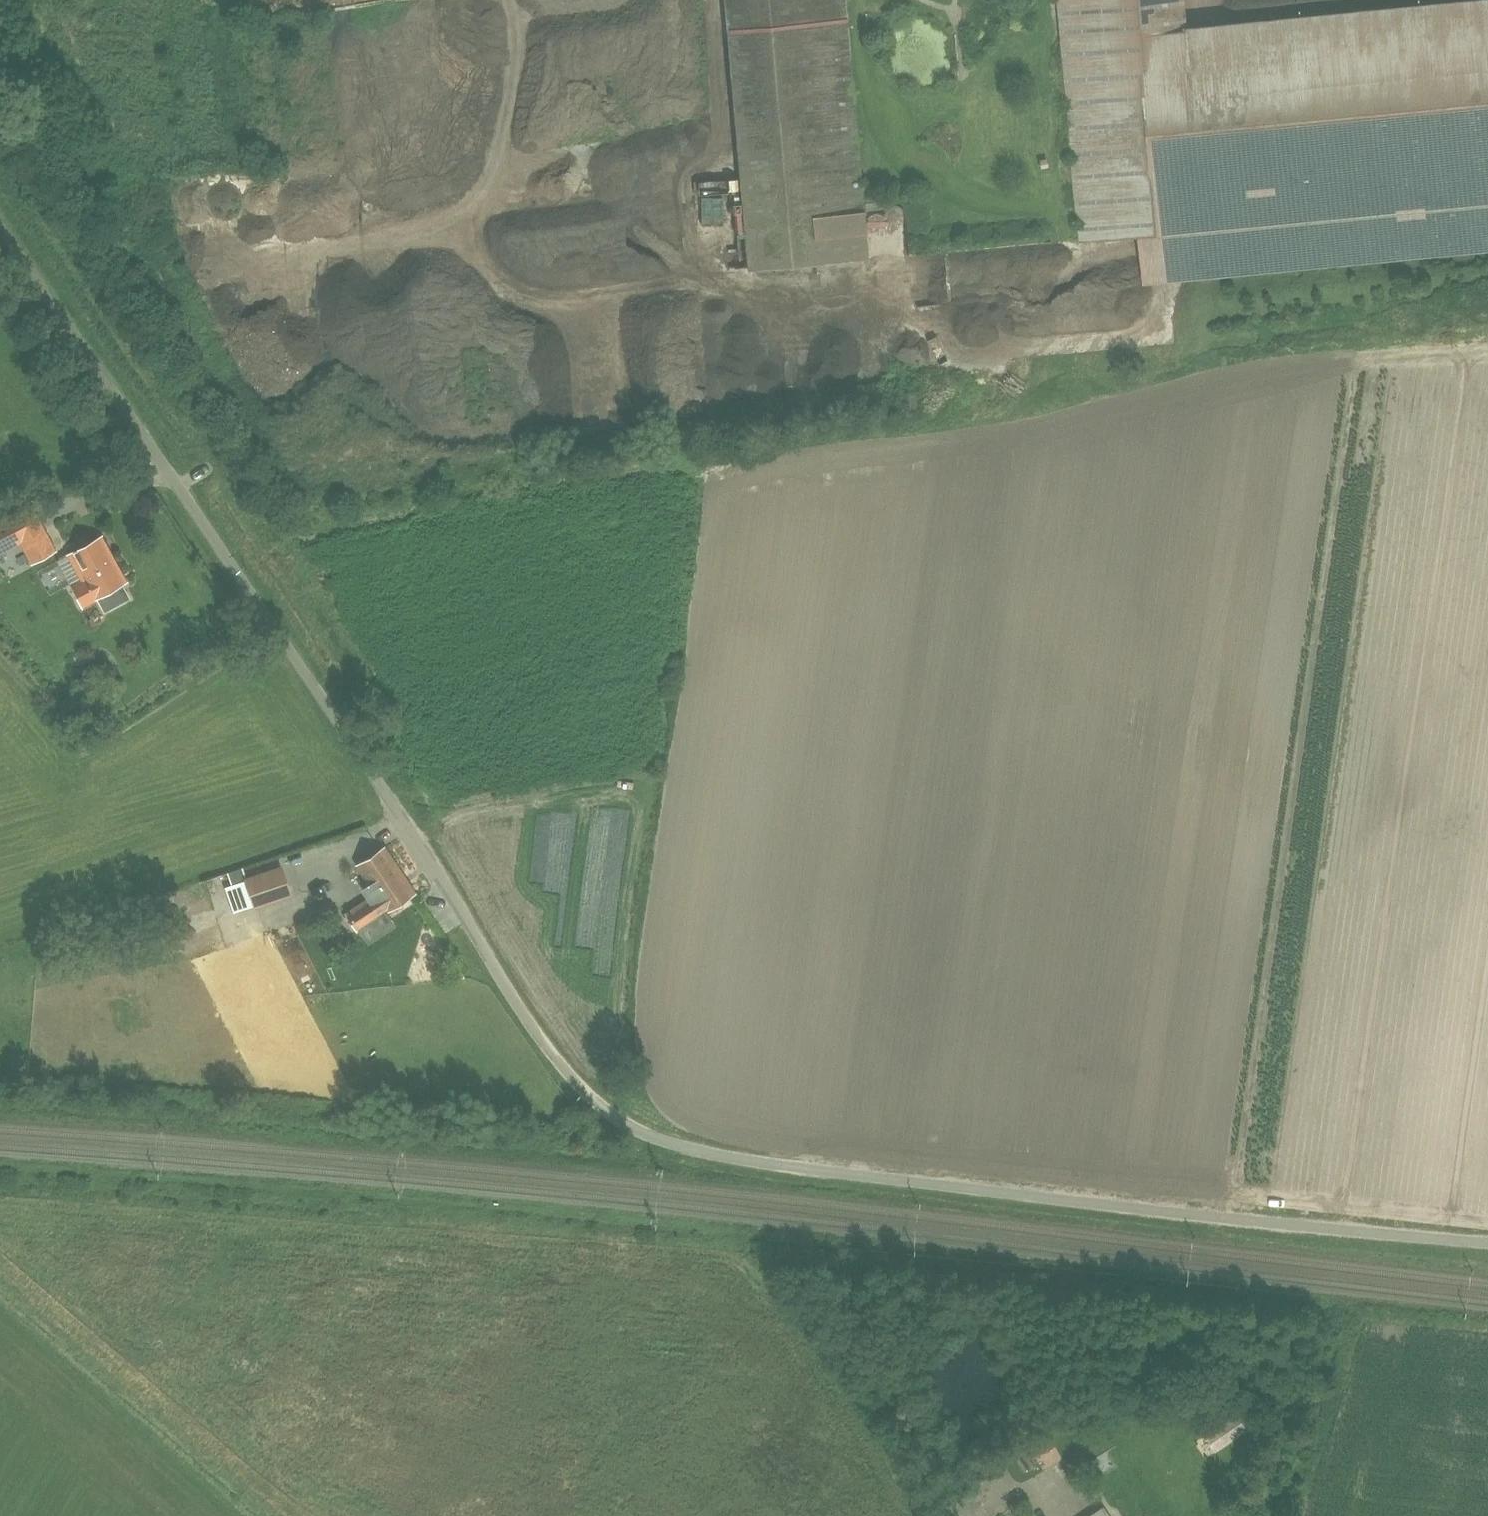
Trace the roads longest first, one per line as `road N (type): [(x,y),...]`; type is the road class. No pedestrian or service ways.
road 1 (residential): [(1487,1246),(1105,1208),(681,1150),(619,1128),(548,1046),(0,238)]

